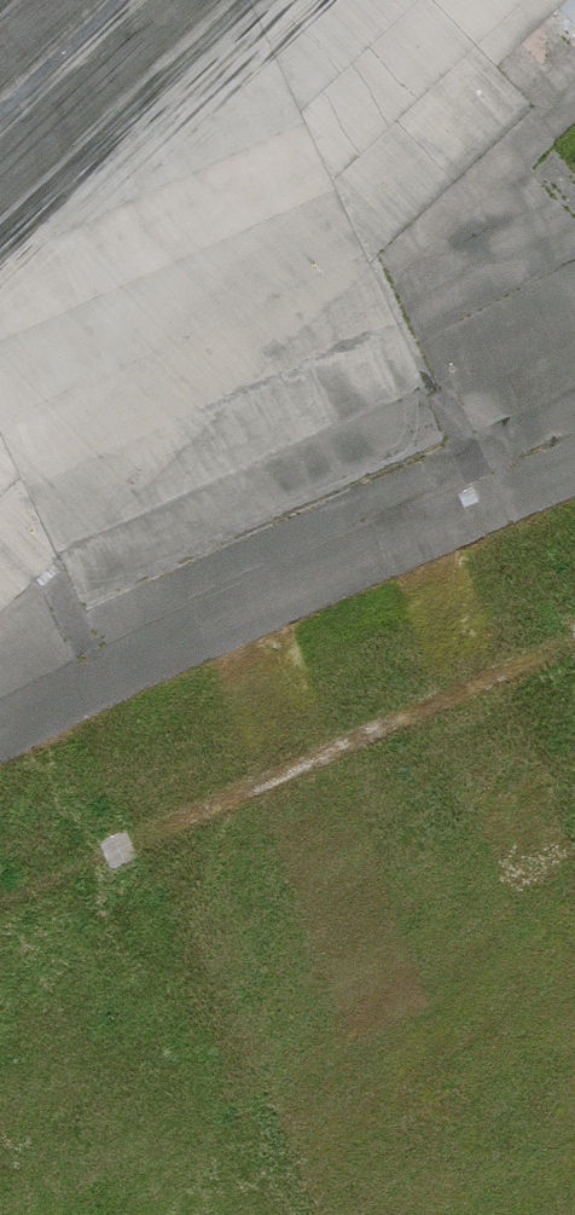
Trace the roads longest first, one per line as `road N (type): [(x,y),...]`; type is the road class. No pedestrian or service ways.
road 1 (primary): [(574,1122),(487,822),(314,343),(143,0)]
road 2 (tertiary): [(0,180),(136,456),(300,869),(406,1214)]

